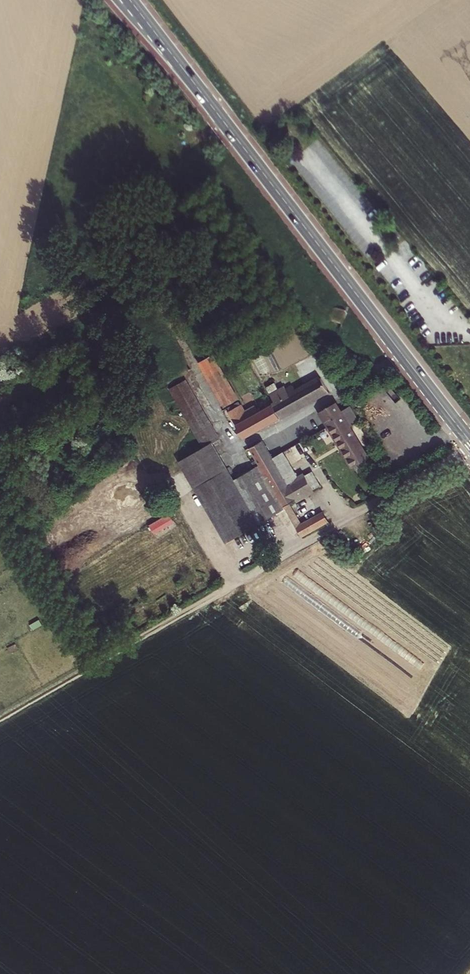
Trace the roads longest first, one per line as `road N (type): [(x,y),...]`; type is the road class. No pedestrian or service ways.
road 1 (secondary): [(469,442),(130,0)]
road 2 (track): [(469,449),(0,719)]

